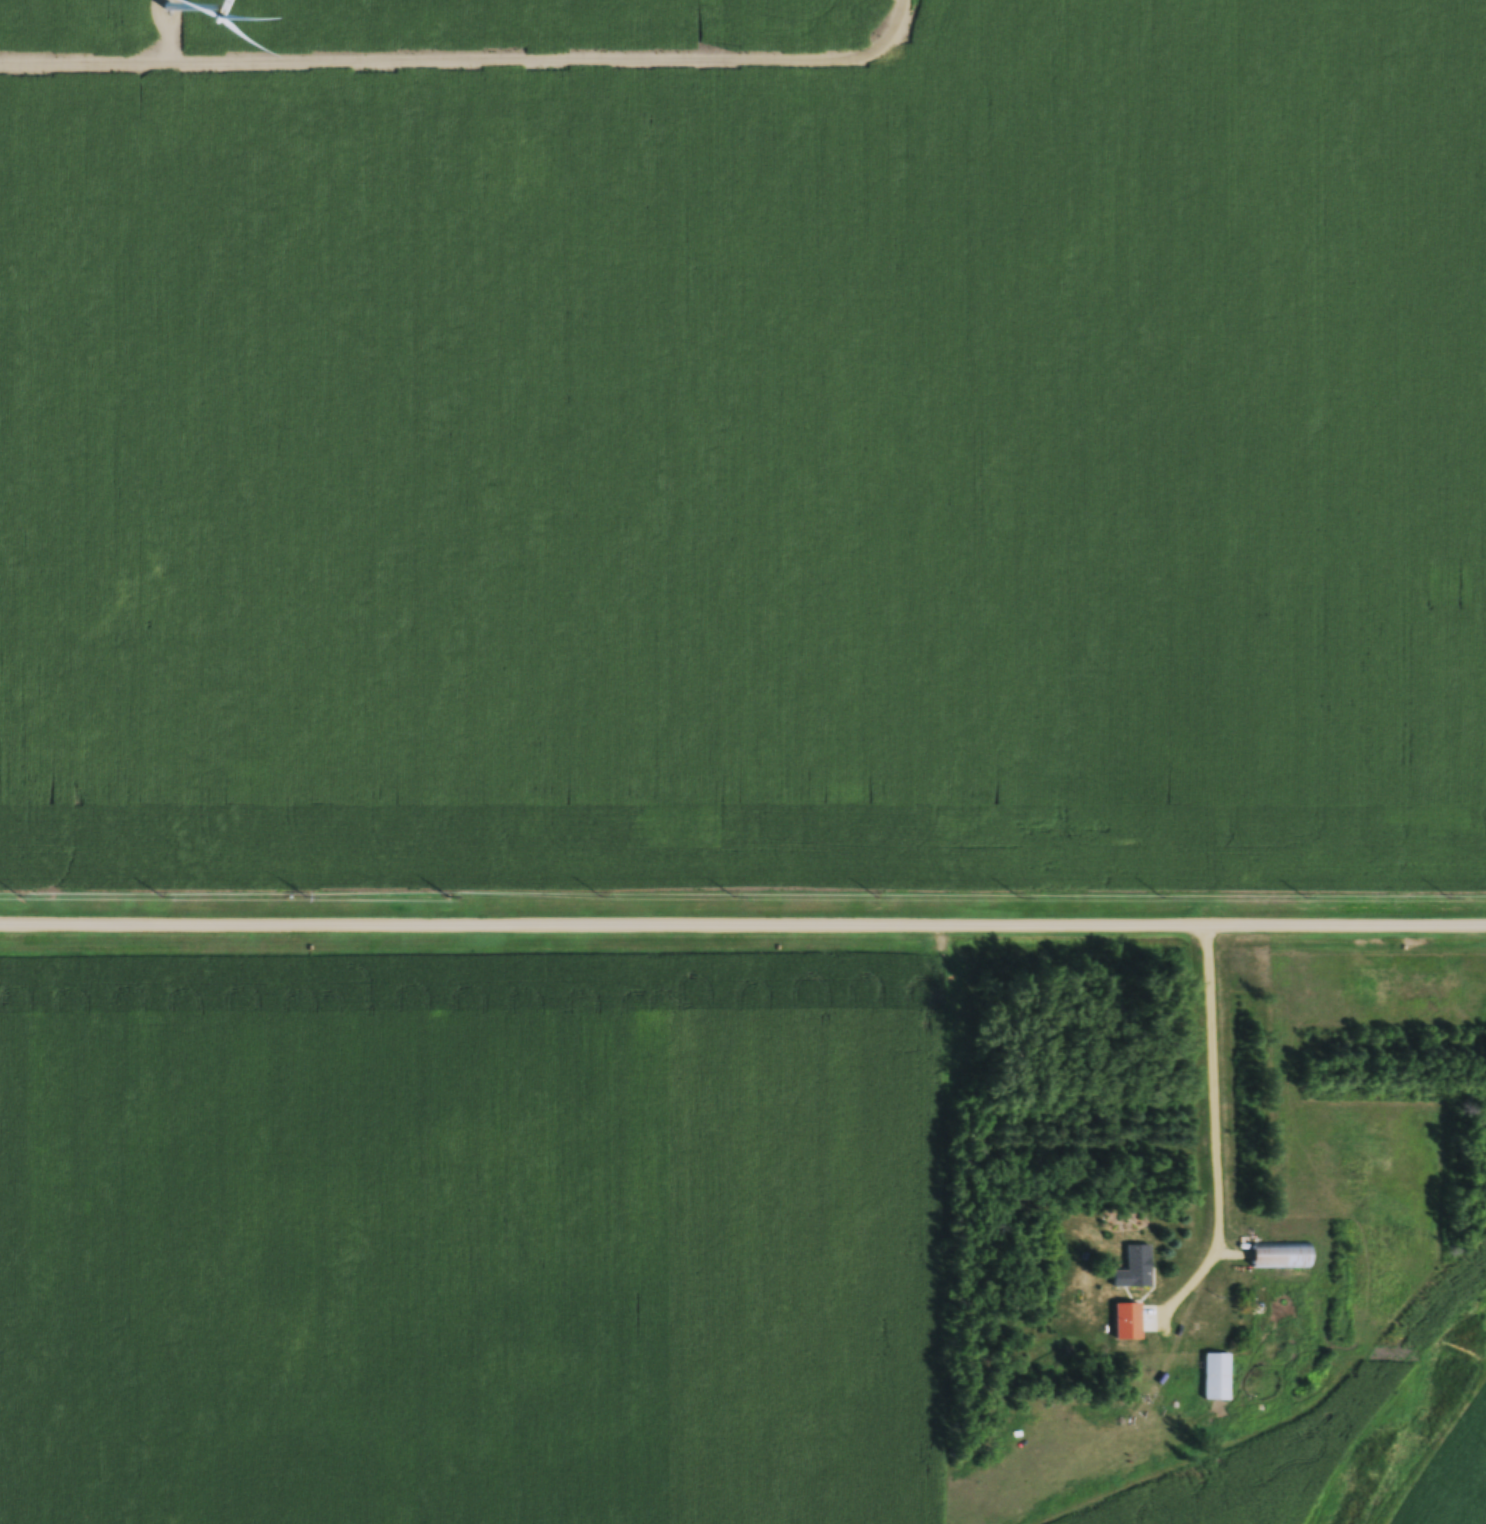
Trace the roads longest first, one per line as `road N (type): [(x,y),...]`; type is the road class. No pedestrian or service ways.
road 1 (residential): [(1485,909),(0,909)]

